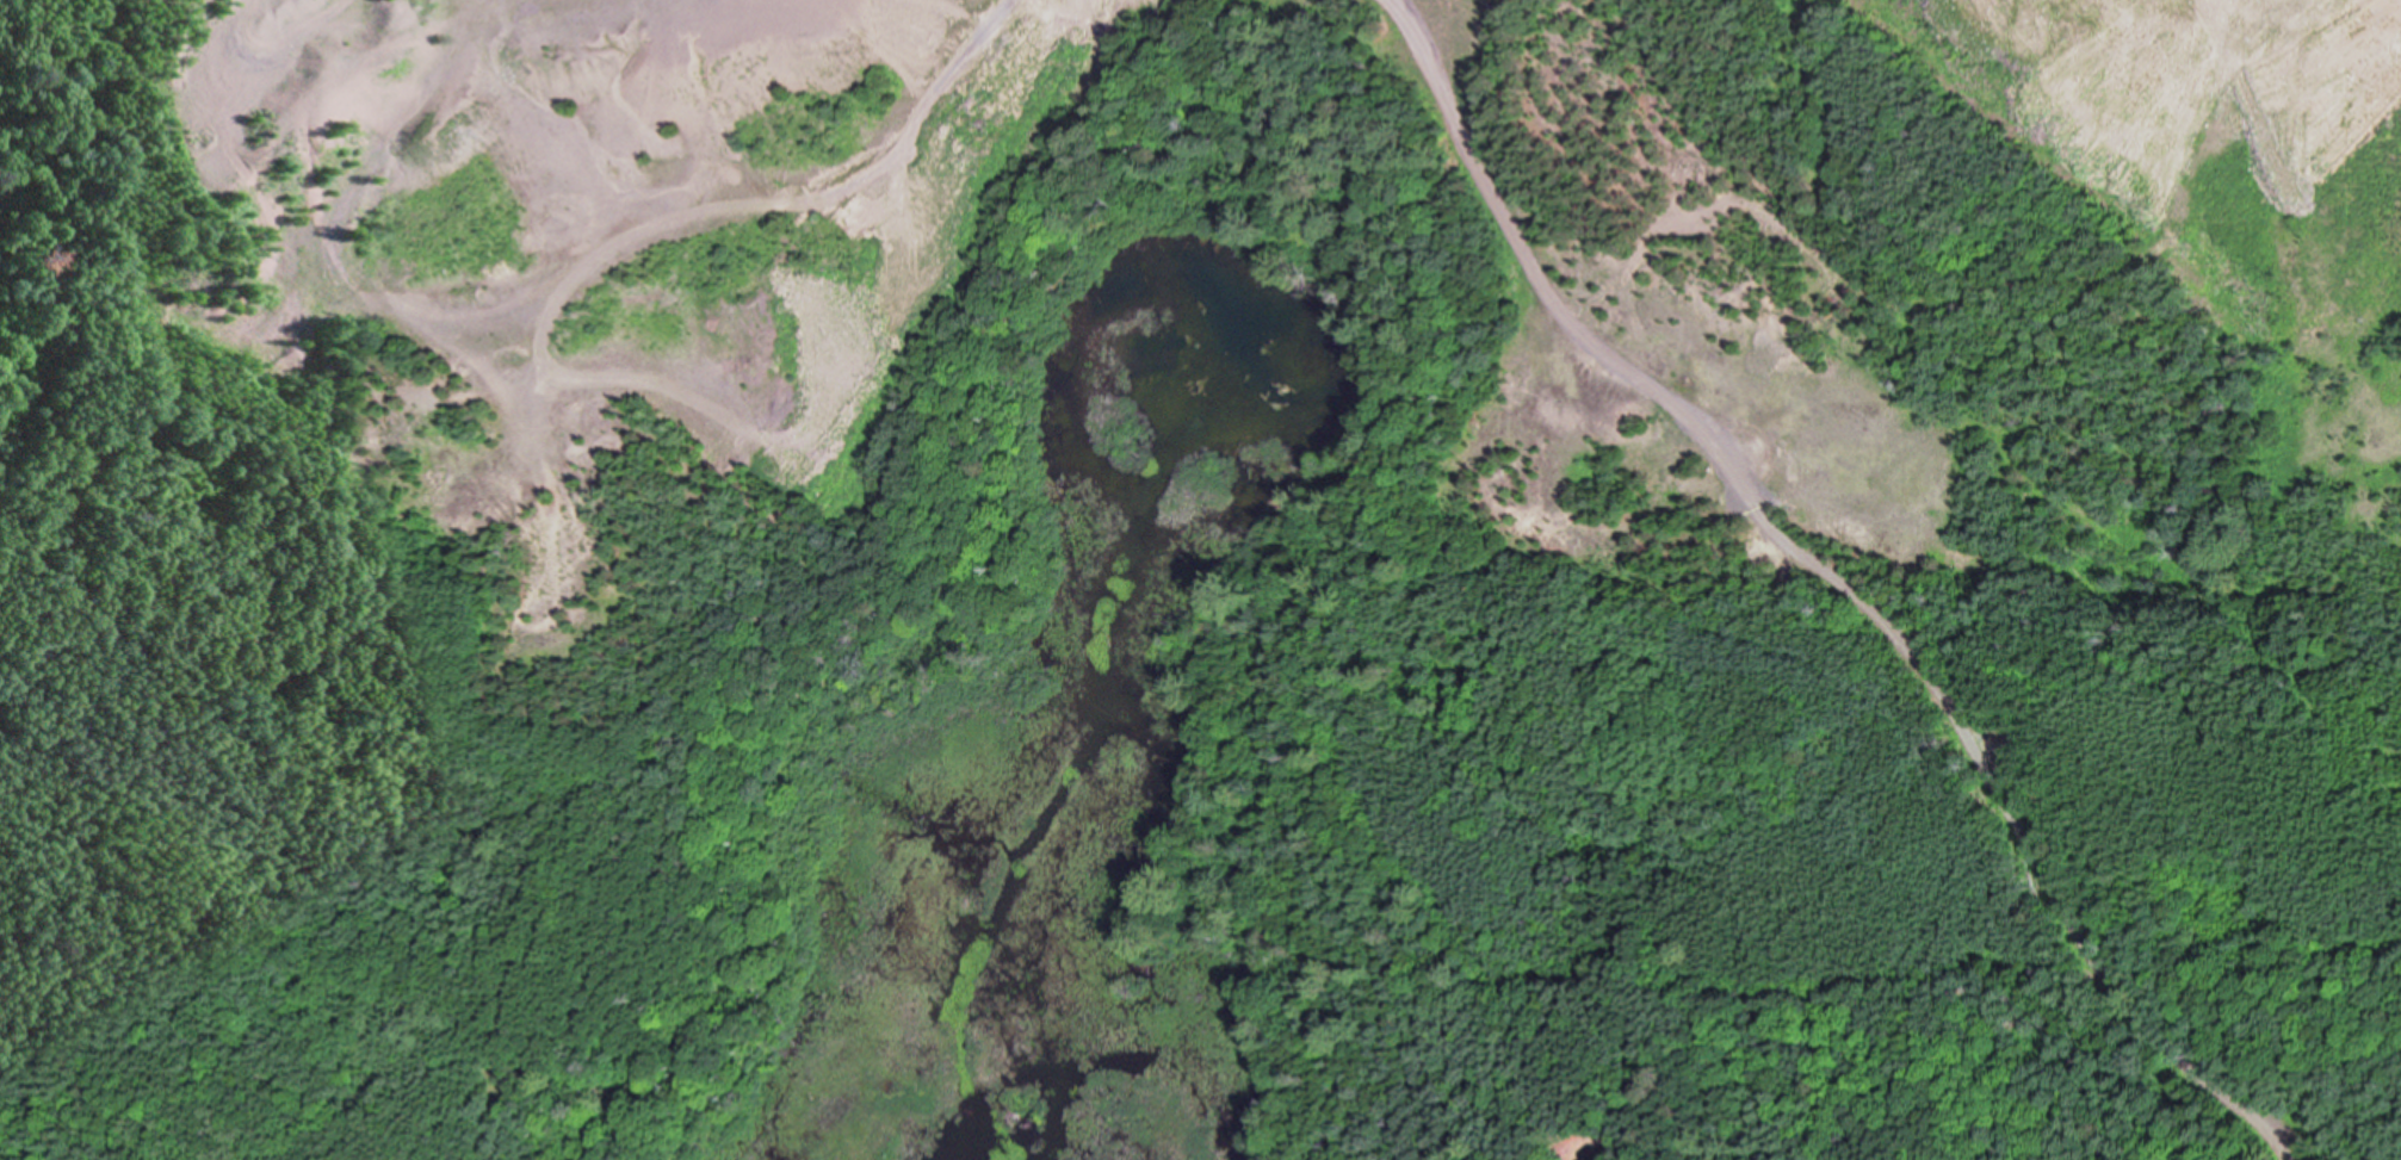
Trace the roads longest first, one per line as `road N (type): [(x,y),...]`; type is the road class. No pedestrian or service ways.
road 1 (residential): [(1387,0),(1464,165),(1573,340),(1683,412),(1757,531),(1882,620),(1961,717),(2086,967),(2162,1063),(2277,1136),(2285,1159)]

